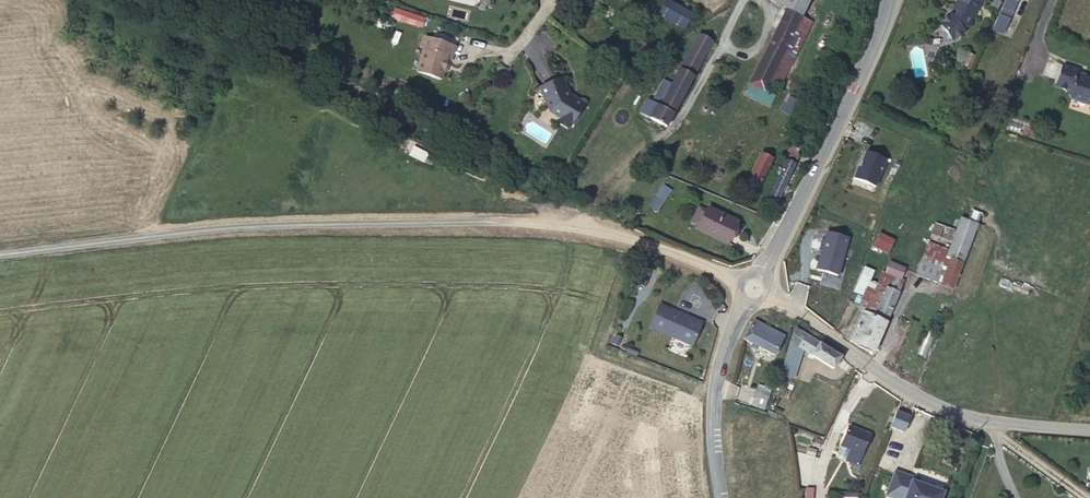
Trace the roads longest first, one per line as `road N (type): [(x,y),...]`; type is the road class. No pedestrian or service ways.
road 1 (unclassified): [(0,251),(277,222),(502,220)]
road 2 (residential): [(754,289),(922,399),(991,422),(1089,429)]
road 3 (tertiary): [(888,10),(754,289)]
road 4 (residential): [(502,220),(626,238),(754,289)]
road 5 (tertiary): [(754,289),(717,382),(723,497)]
road 6 (track): [(991,422),(1014,449),(1087,497)]

